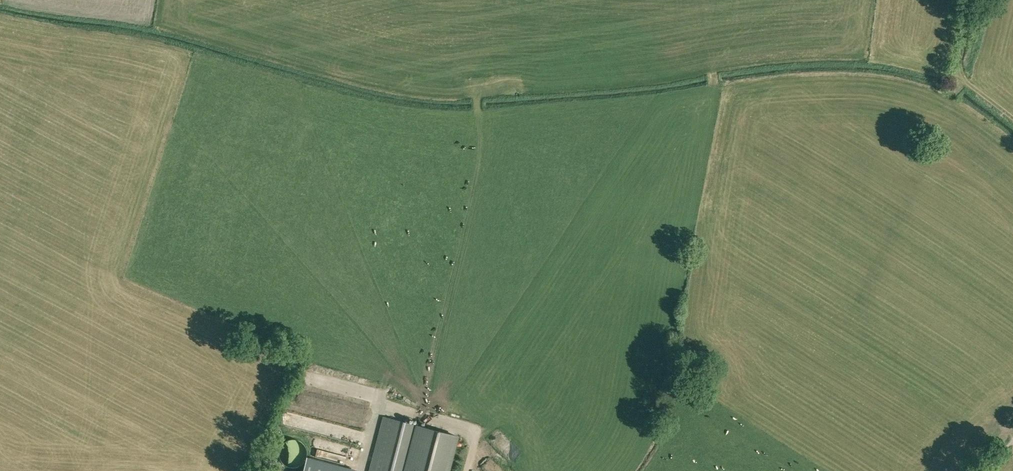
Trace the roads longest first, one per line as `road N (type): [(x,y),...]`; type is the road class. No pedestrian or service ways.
road 1 (track): [(1012,121),(967,83),(959,60),(947,101)]

